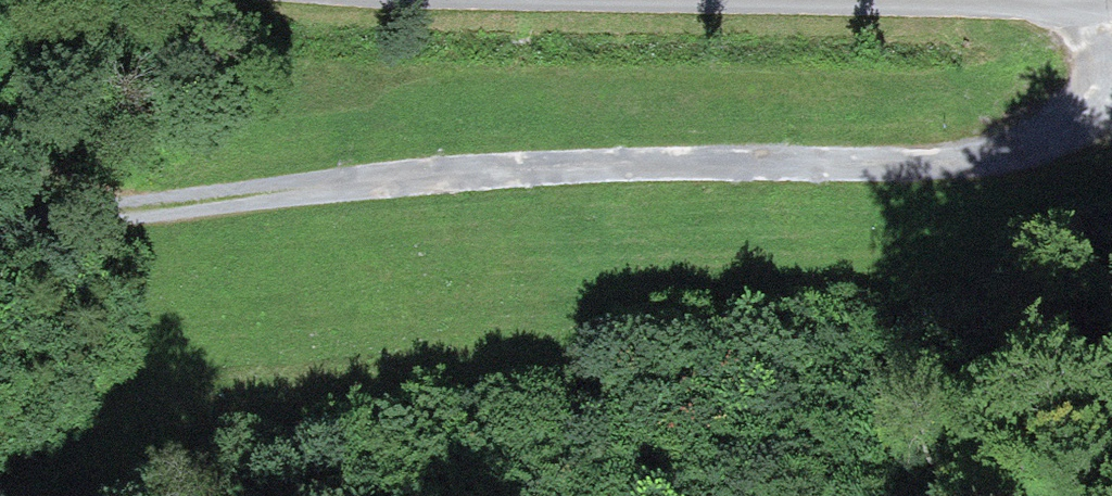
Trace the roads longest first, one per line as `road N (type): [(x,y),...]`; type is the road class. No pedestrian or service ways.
road 1 (track): [(1111,88),(1089,111),(947,151),(366,181),(0,232)]

